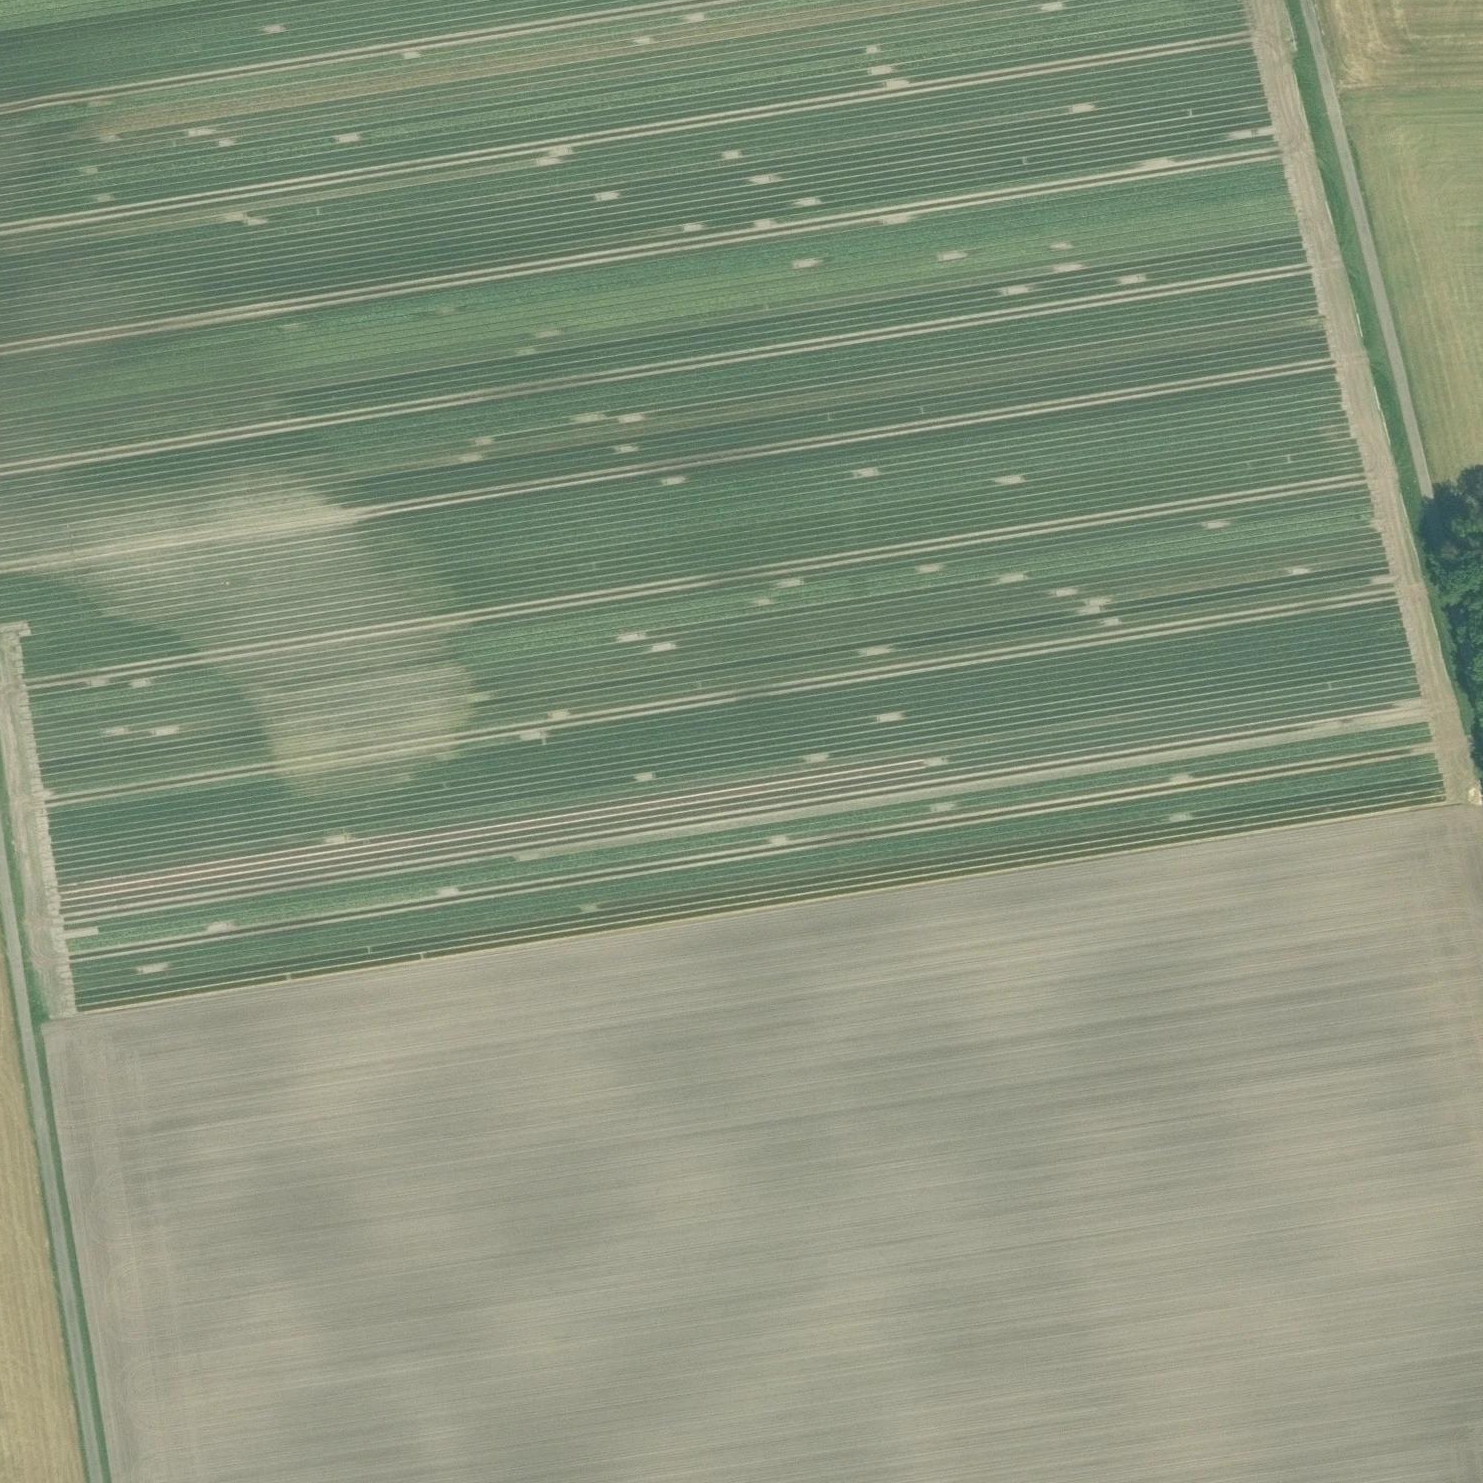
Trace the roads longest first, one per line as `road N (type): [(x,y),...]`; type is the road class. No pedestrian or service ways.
road 1 (unclassified): [(1482,712),(1305,0)]
road 2 (unclassified): [(92,1482),(0,858)]

